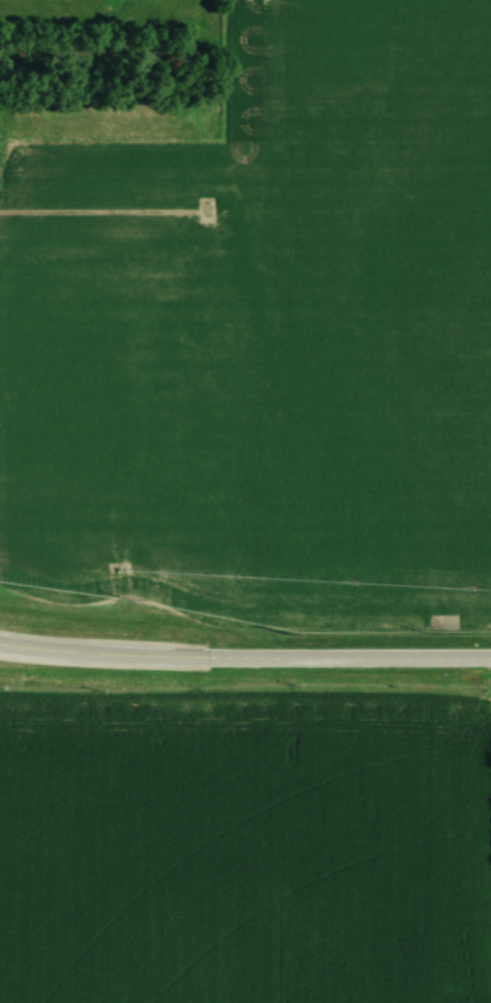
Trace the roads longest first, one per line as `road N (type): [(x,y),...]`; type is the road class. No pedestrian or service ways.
road 1 (secondary): [(490,658),(0,633)]

